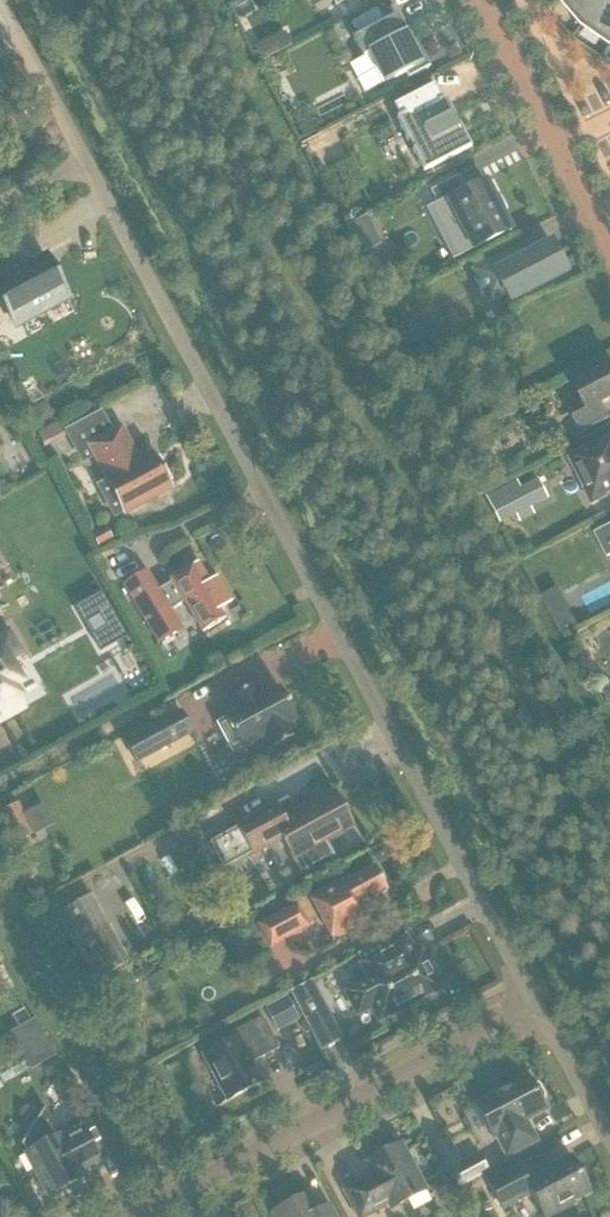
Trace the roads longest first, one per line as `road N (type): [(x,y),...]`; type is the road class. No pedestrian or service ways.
road 1 (unclassified): [(534,1008),(0,5)]
road 2 (residential): [(135,1216),(534,1008)]
road 3 (residential): [(484,0),(558,148)]
road 4 (unclassified): [(609,1146),(534,1008)]

